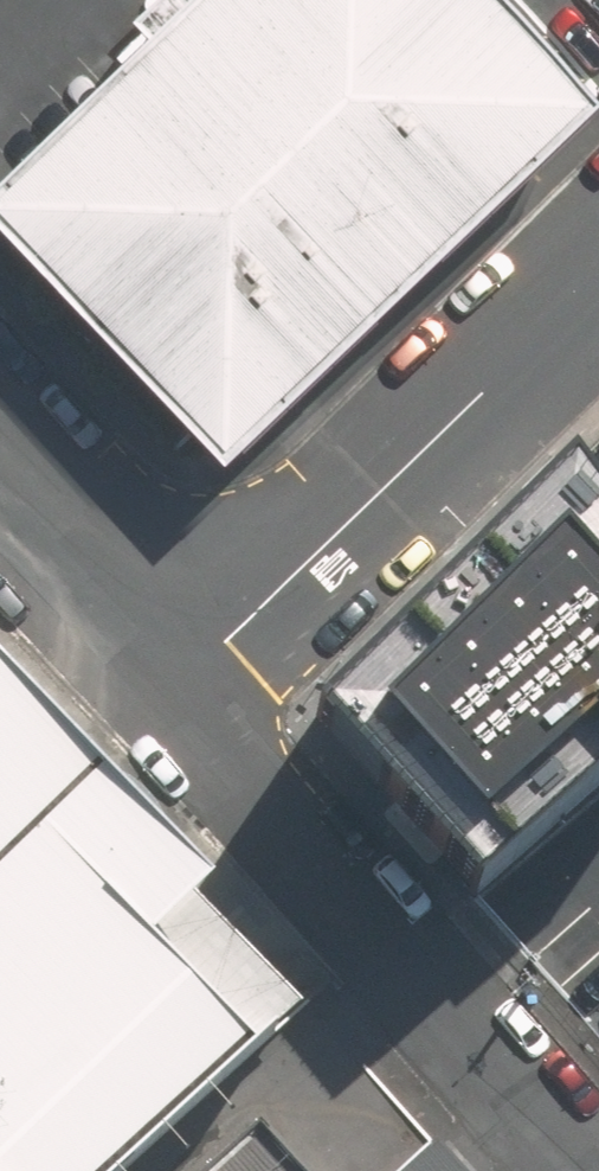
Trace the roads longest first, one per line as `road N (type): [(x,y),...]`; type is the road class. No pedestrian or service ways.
road 1 (residential): [(597,1170),(265,783),(186,667)]
road 2 (residential): [(598,276),(186,667)]
road 3 (residential): [(186,667),(0,461)]

